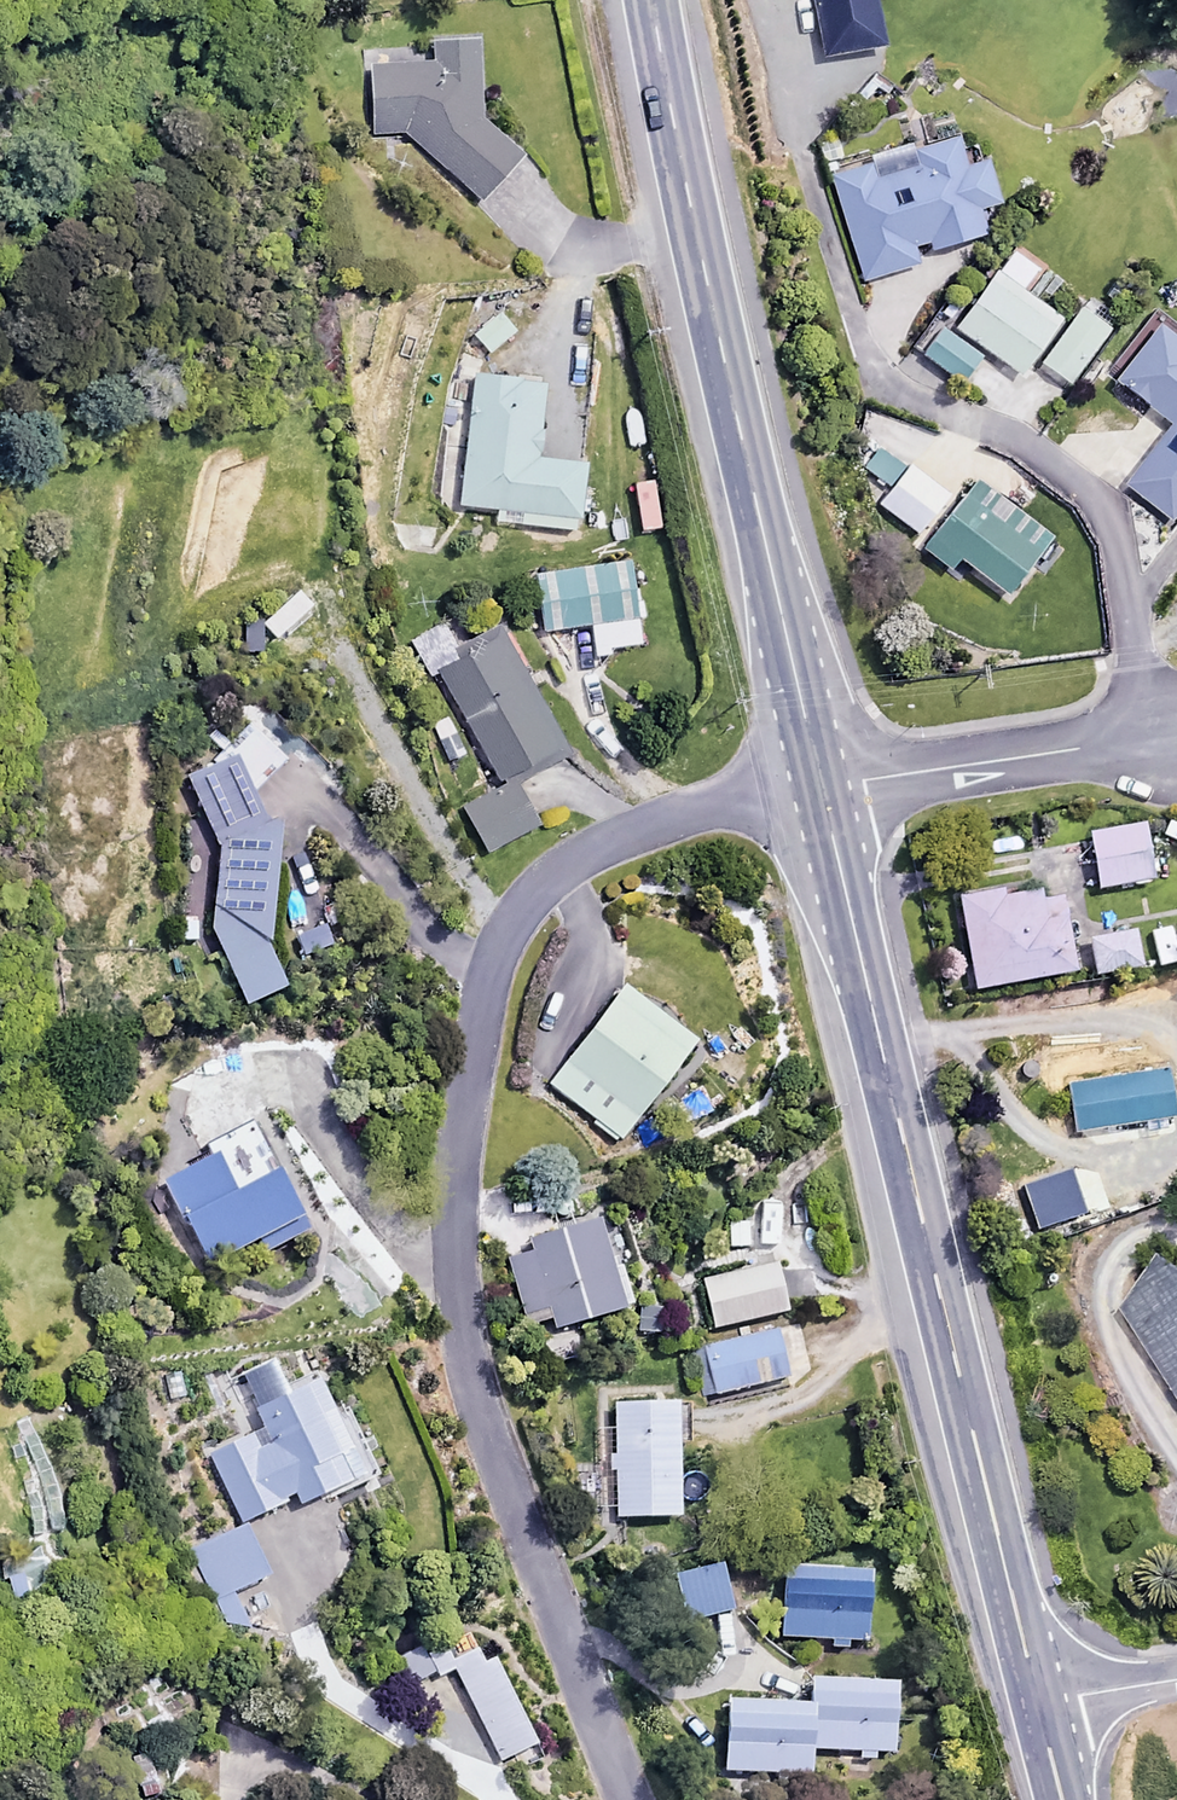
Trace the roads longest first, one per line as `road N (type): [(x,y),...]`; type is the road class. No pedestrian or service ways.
road 1 (residential): [(823,789),(688,814),(605,840),(551,878),(516,915),(482,1018),(464,1127),(457,1288),(490,1426),(635,1799)]
road 2 (trunk): [(823,789),(1038,1703)]
road 3 (trunk): [(649,0),(823,789)]
road 4 (residential): [(1166,735),(823,789)]
road 5 (residential): [(1038,1703),(1176,1680)]

